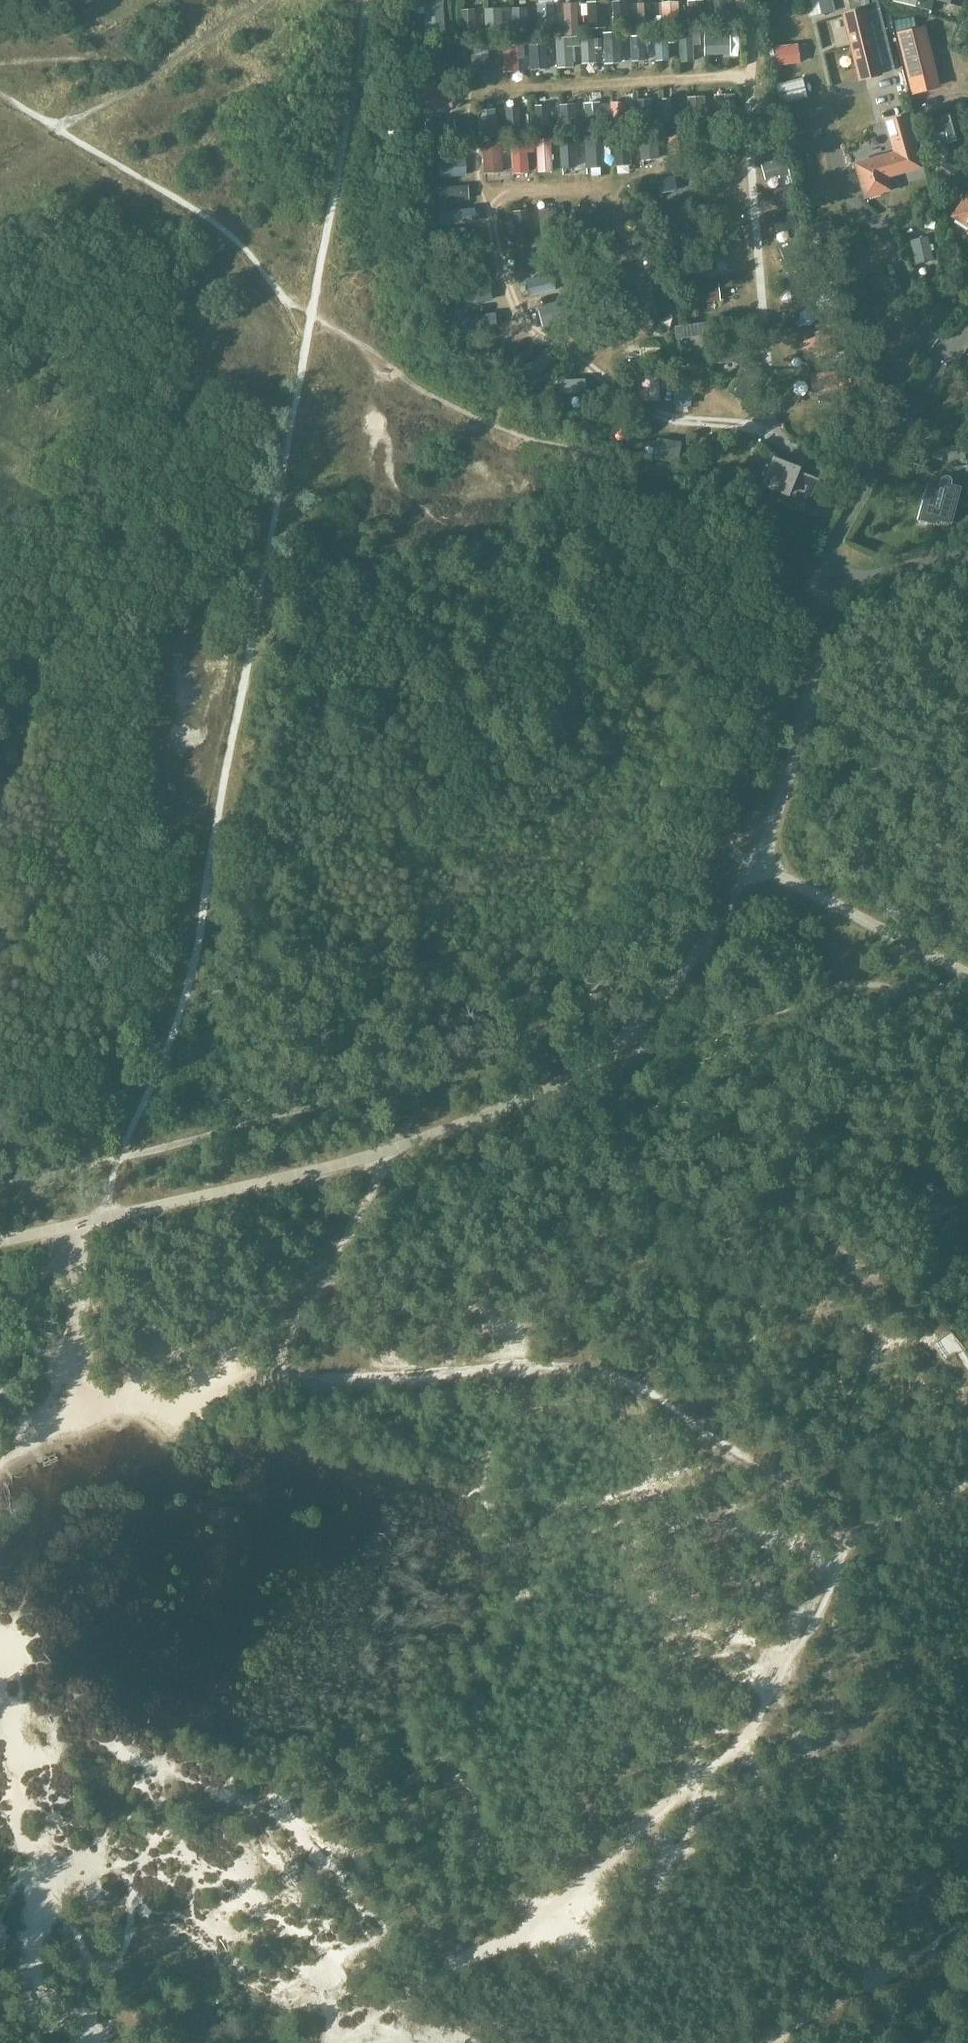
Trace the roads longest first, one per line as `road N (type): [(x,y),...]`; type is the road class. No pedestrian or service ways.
road 1 (unclassified): [(827,576),(868,479),(967,326)]

